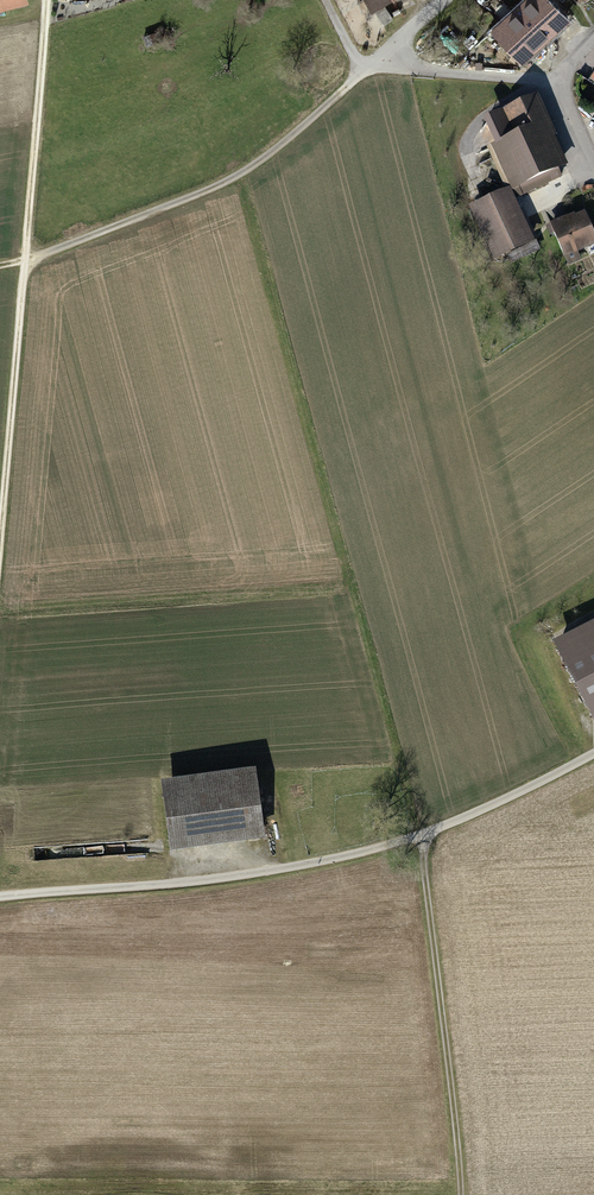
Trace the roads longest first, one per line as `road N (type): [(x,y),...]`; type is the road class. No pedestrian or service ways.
road 1 (track): [(0,555),(28,263),(235,178),(367,68)]
road 2 (unclassified): [(0,896),(234,876),(362,852),(455,822),(593,753)]
road 3 (track): [(422,835),(462,1194)]
road 4 (track): [(0,269),(28,263),(47,0)]
road 5 (residential): [(367,68),(556,82)]

